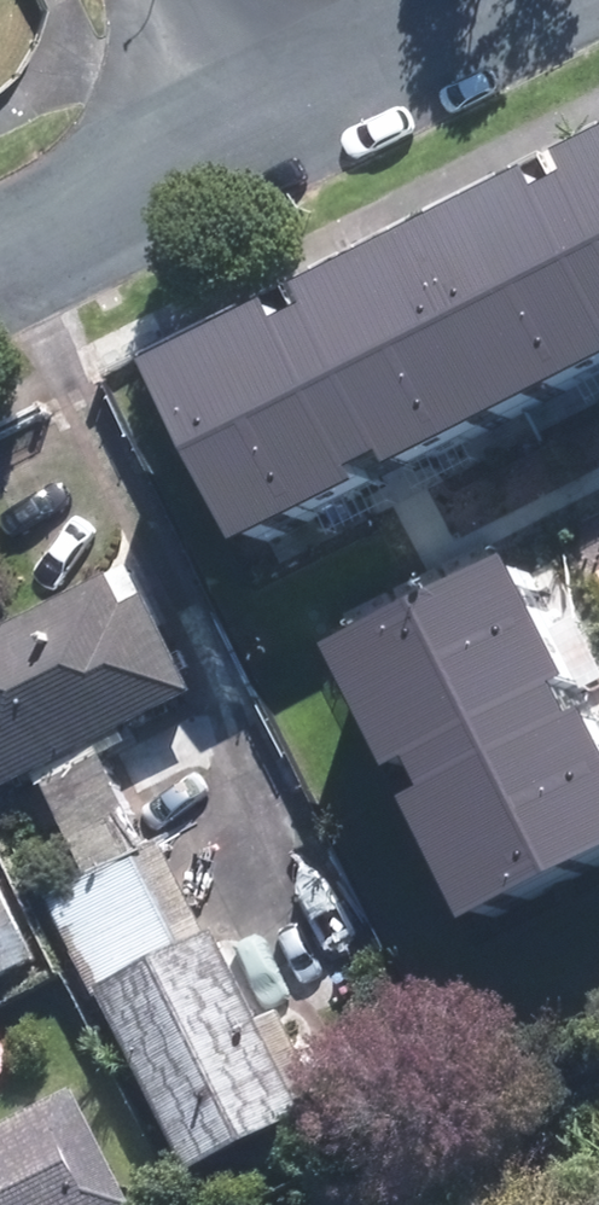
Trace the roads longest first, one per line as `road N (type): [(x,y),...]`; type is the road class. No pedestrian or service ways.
road 1 (residential): [(245,134),(517,0)]
road 2 (residential): [(0,258),(245,134)]
road 3 (residential): [(245,134),(178,0)]

